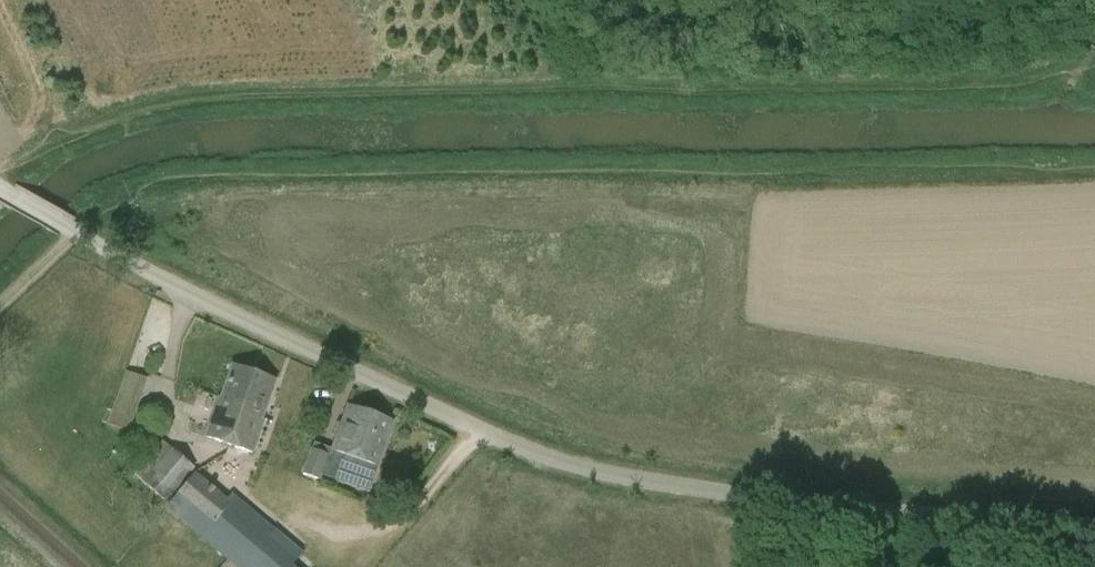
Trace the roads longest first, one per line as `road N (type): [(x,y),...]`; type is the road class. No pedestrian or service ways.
road 1 (unclassified): [(930,512),(606,475),(528,448),(193,294),(7,192)]
road 2 (unclassified): [(930,512),(1094,526)]

